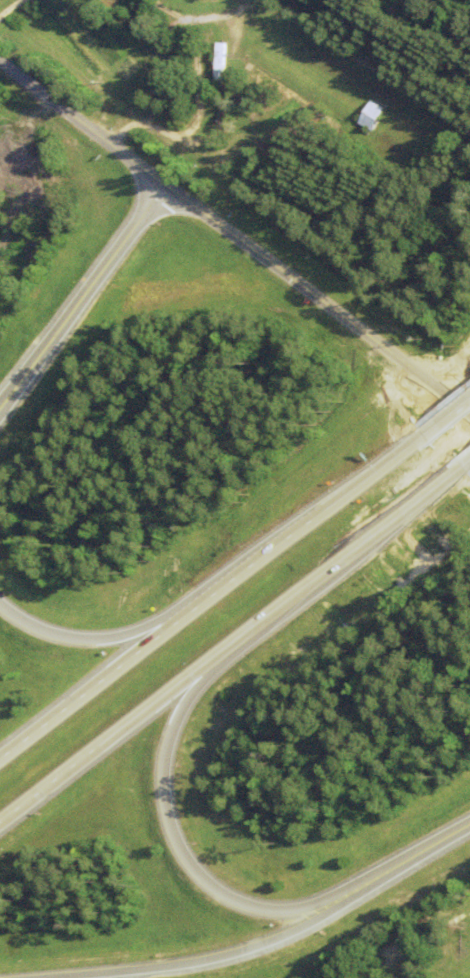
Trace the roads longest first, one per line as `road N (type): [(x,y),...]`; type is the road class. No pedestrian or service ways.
road 1 (tertiary): [(469,420),(0,63)]
road 2 (motorway): [(0,816),(463,474)]
road 3 (motorway): [(346,895),(294,909),(250,907),(210,889),(180,858),(163,822),(158,766),(199,664)]
road 4 (motorway): [(45,977),(229,956),(282,937),(346,895)]
road 5 (motorway): [(419,436),(186,613)]
road 6 (motorway): [(165,186),(0,402)]
road 7 (motorway): [(186,613),(0,753)]
road 8 (motorway): [(186,613),(85,639),(51,635),(0,610)]
road 9 (motorway): [(346,895),(469,824)]

